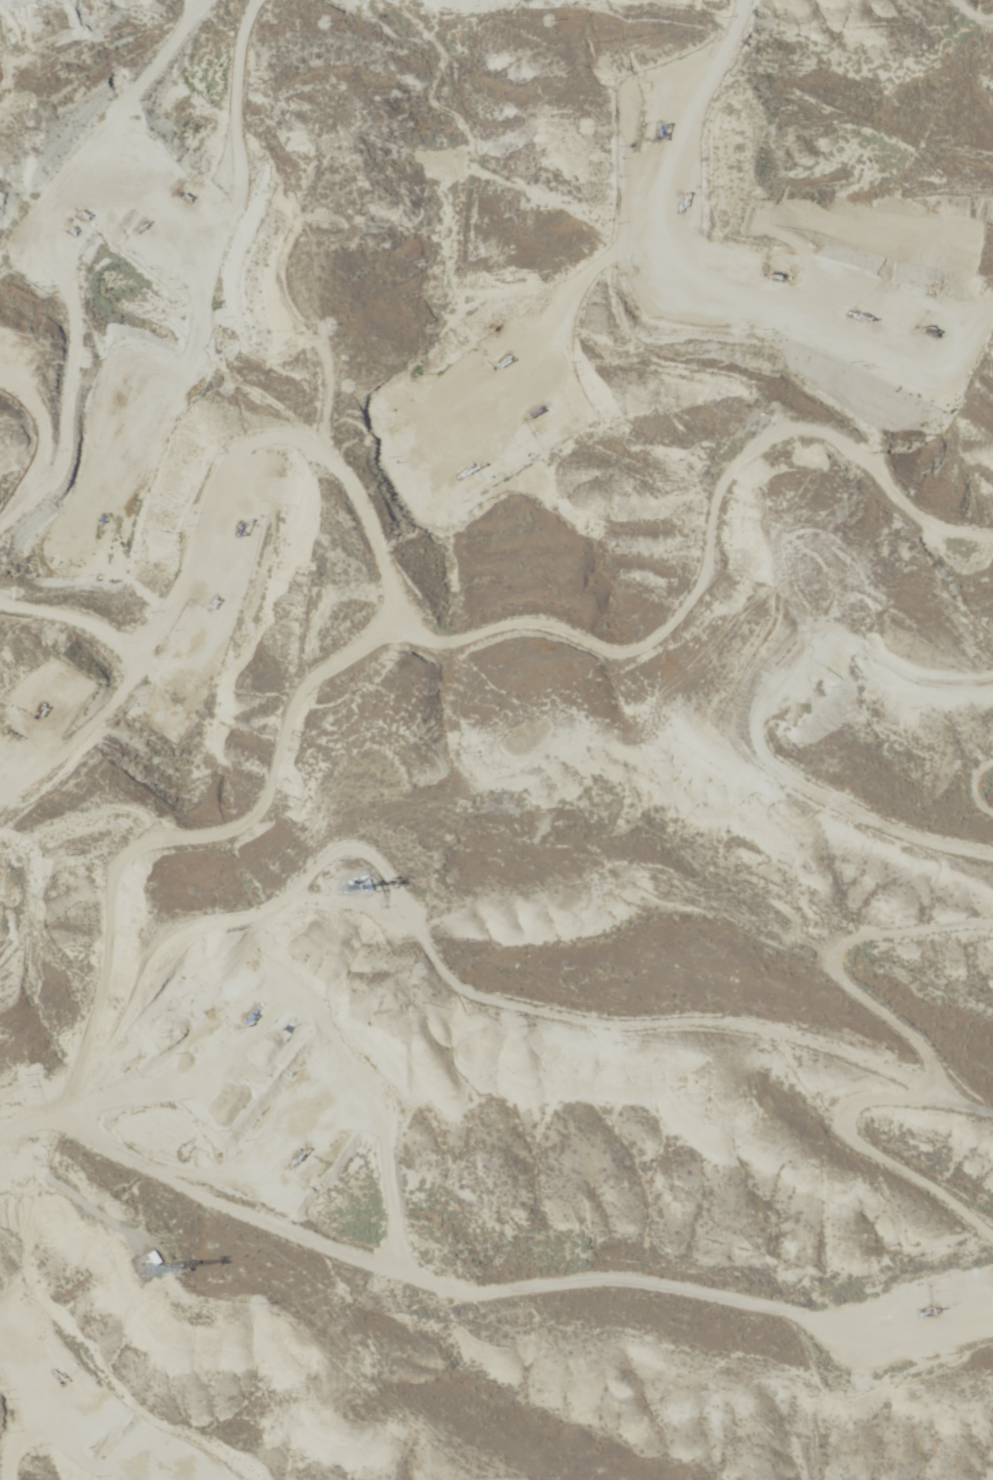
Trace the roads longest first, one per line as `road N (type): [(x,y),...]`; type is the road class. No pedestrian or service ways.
road 1 (residential): [(0,1132),(64,1131),(294,1238),(483,1296),(593,1285),(673,1289),(774,1309),(992,1305)]

